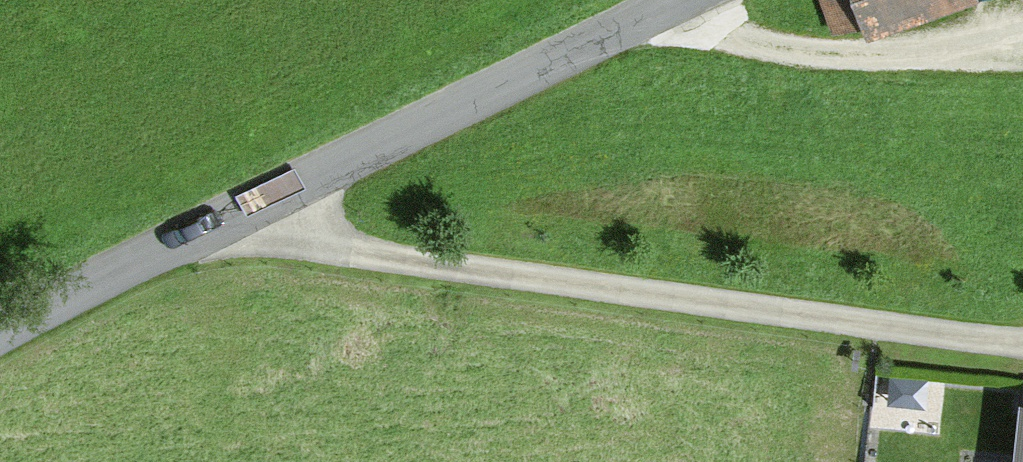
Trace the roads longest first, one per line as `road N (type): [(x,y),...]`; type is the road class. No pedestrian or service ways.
road 1 (unclassified): [(0,344),(710,0)]
road 2 (track): [(1022,354),(355,266),(265,215)]
road 3 (track): [(1022,67),(799,54),(682,13)]

